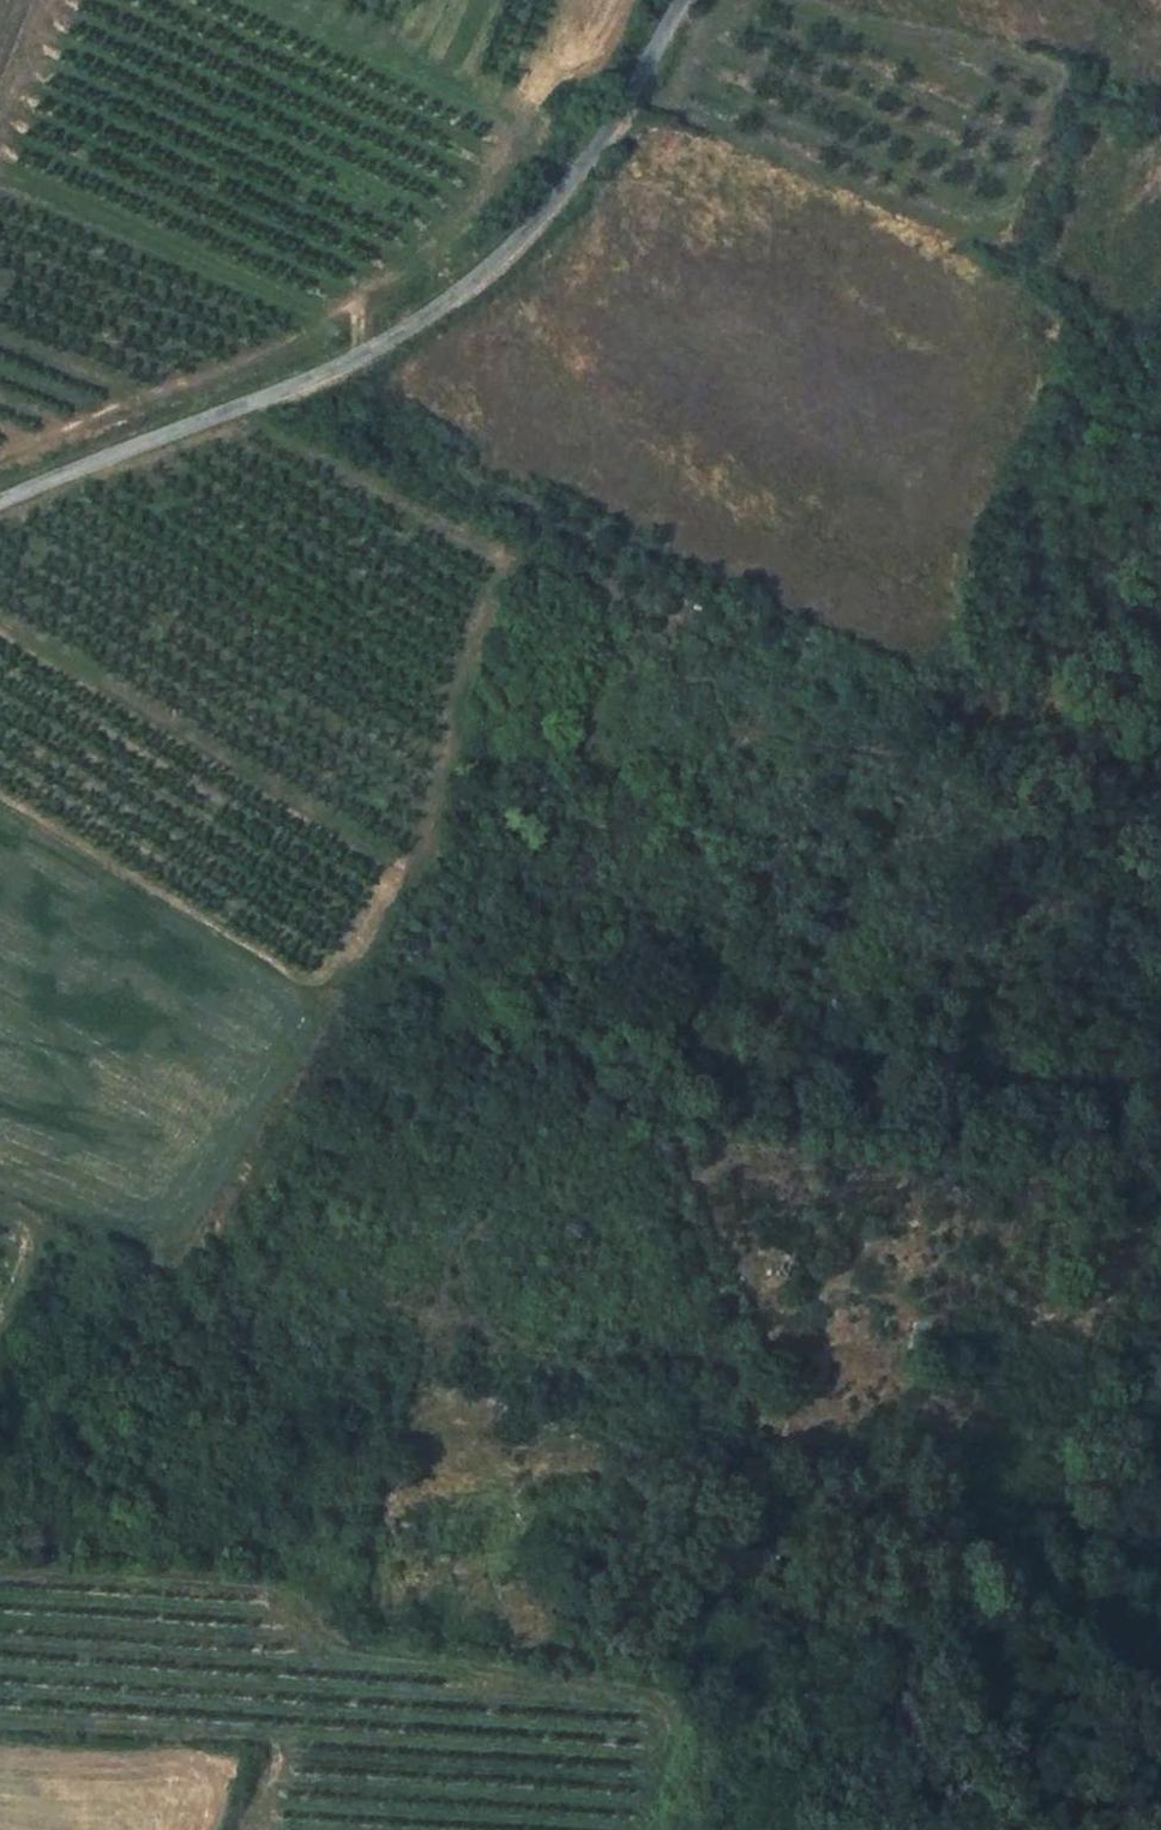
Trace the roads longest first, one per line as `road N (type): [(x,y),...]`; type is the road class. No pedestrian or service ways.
road 1 (unclassified): [(0,502),(356,359),(482,275),(575,177),(686,0)]

